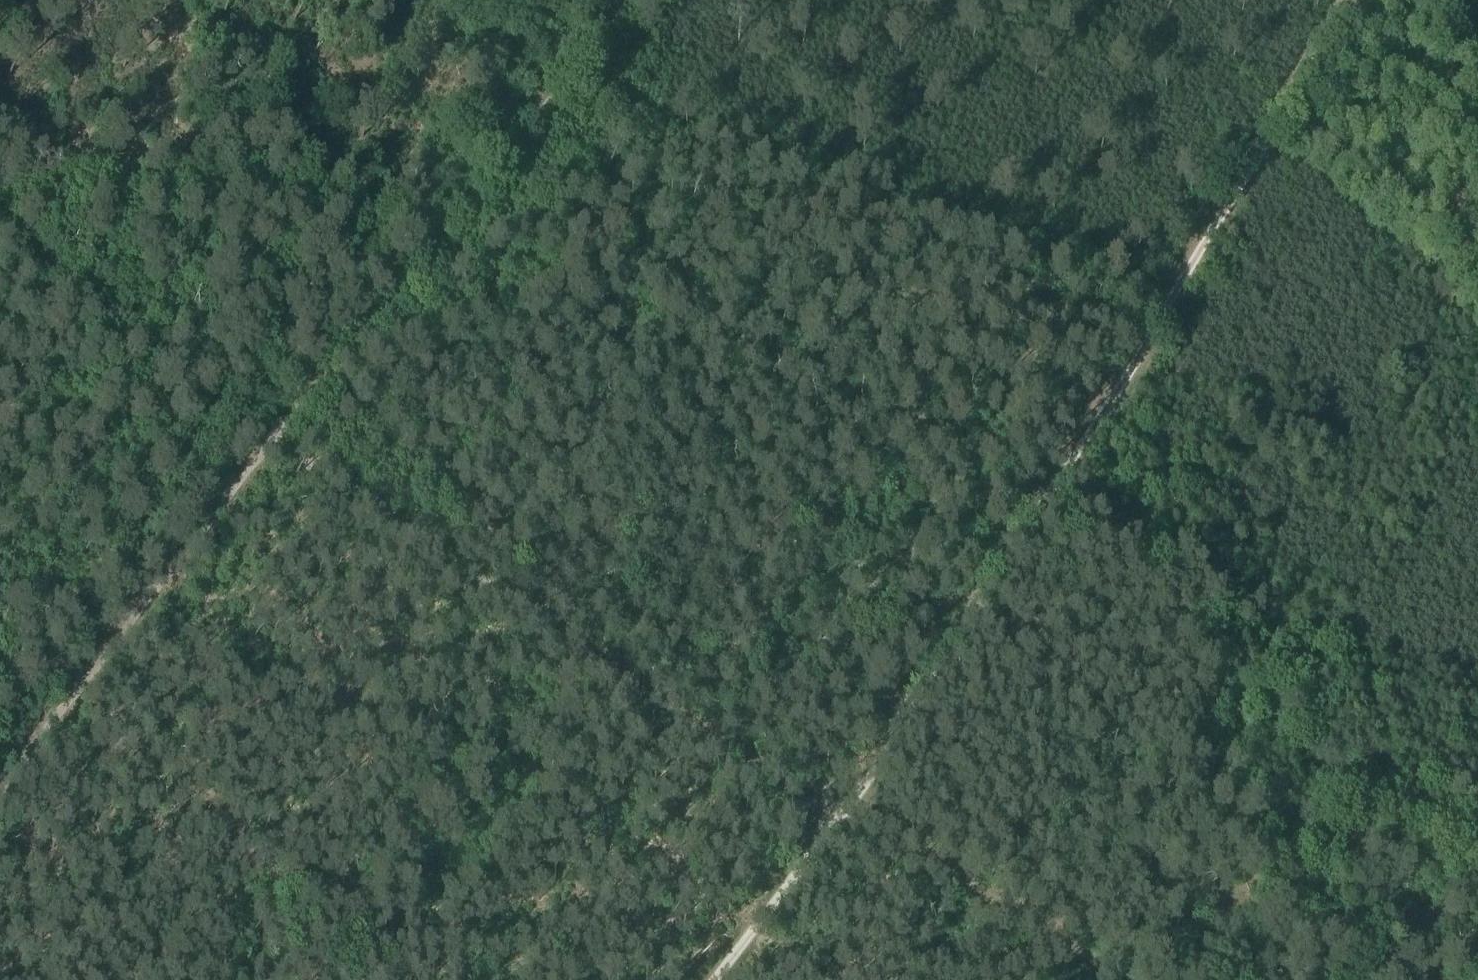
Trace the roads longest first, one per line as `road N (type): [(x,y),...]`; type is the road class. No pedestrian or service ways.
road 1 (track): [(1356,0),(1016,550),(826,799),(673,979)]

